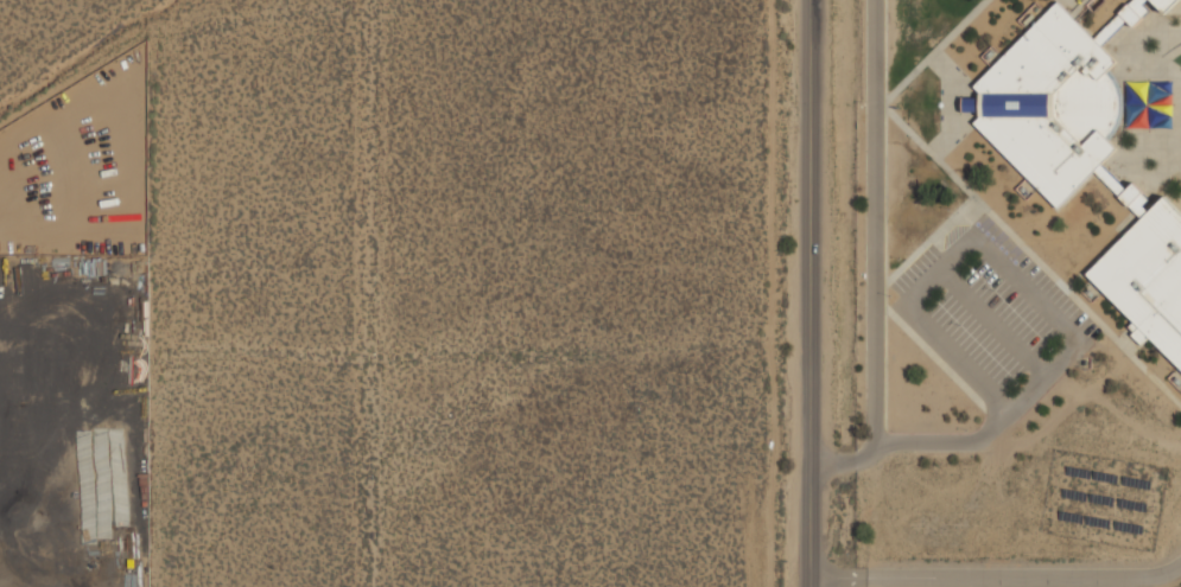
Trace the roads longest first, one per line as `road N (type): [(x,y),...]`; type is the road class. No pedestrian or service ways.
road 1 (tertiary): [(813,0),(817,586)]

